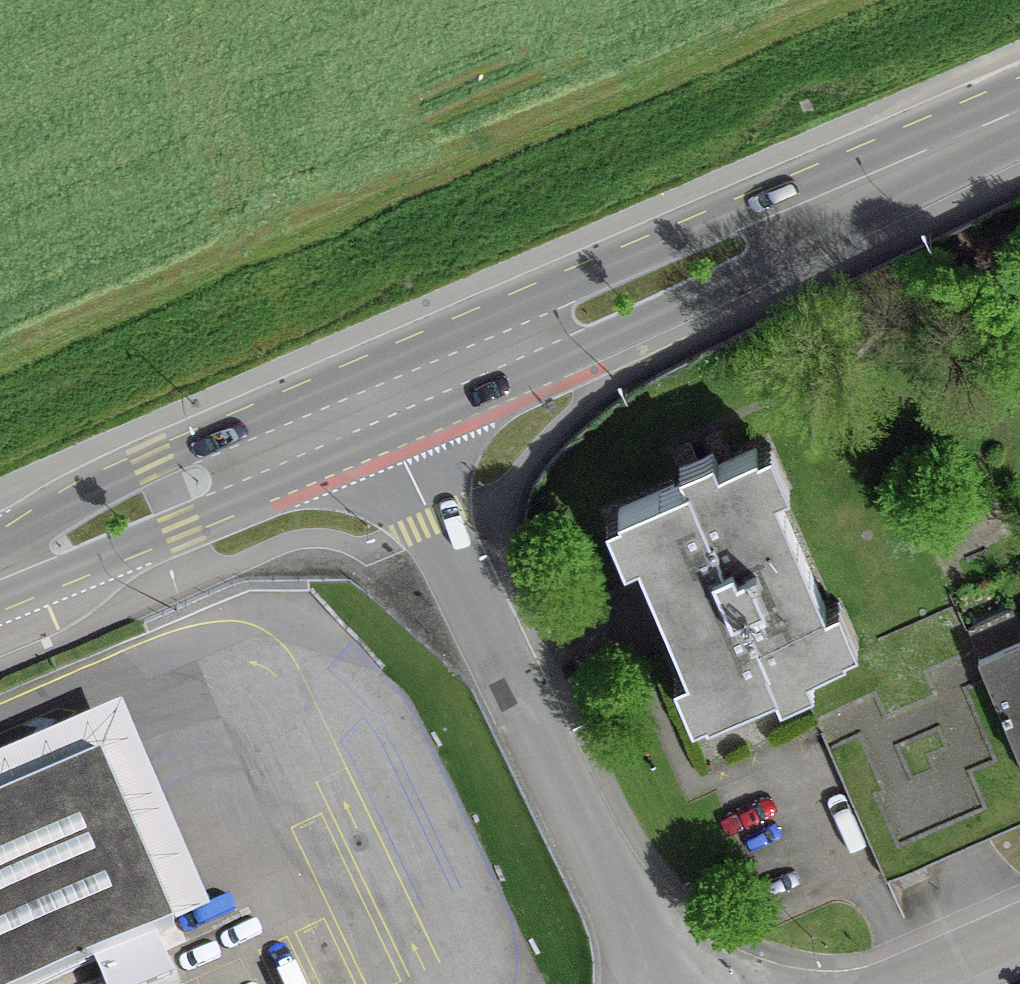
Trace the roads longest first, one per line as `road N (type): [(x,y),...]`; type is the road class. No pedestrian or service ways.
road 1 (residential): [(393,439),(666,983)]
road 2 (primary): [(393,439),(764,265),(894,171)]
road 3 (primary): [(894,171),(730,213),(361,369)]
road 4 (primary): [(0,595),(393,439)]
road 5 (primary): [(361,369),(131,468),(0,547)]
road 6 (residential): [(873,983),(1019,923)]
road 7 (primary): [(894,171),(1019,114)]

